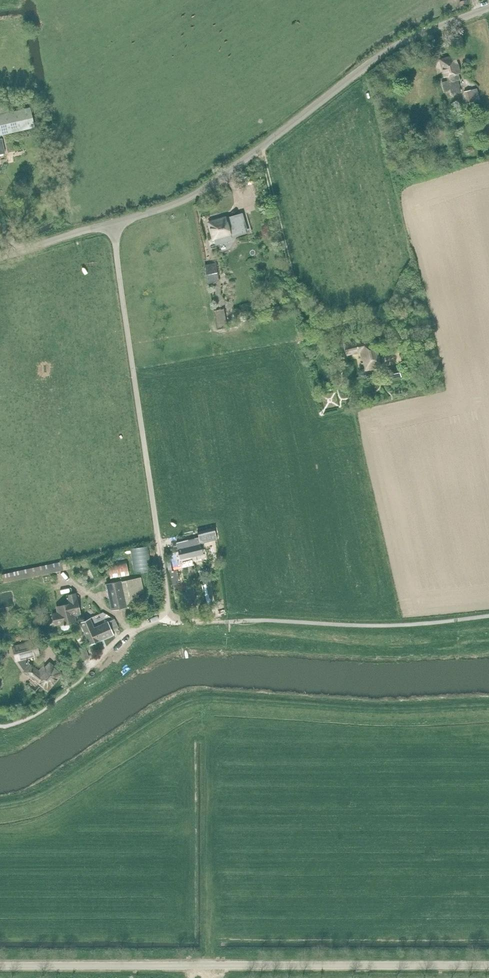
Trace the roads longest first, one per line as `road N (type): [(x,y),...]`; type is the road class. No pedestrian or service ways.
road 1 (unclassified): [(0,256),(184,200),(396,46),(488,8)]
road 2 (track): [(488,705),(361,710),(196,700),(59,785),(0,805)]
road 3 (unclassified): [(0,965),(488,966)]

